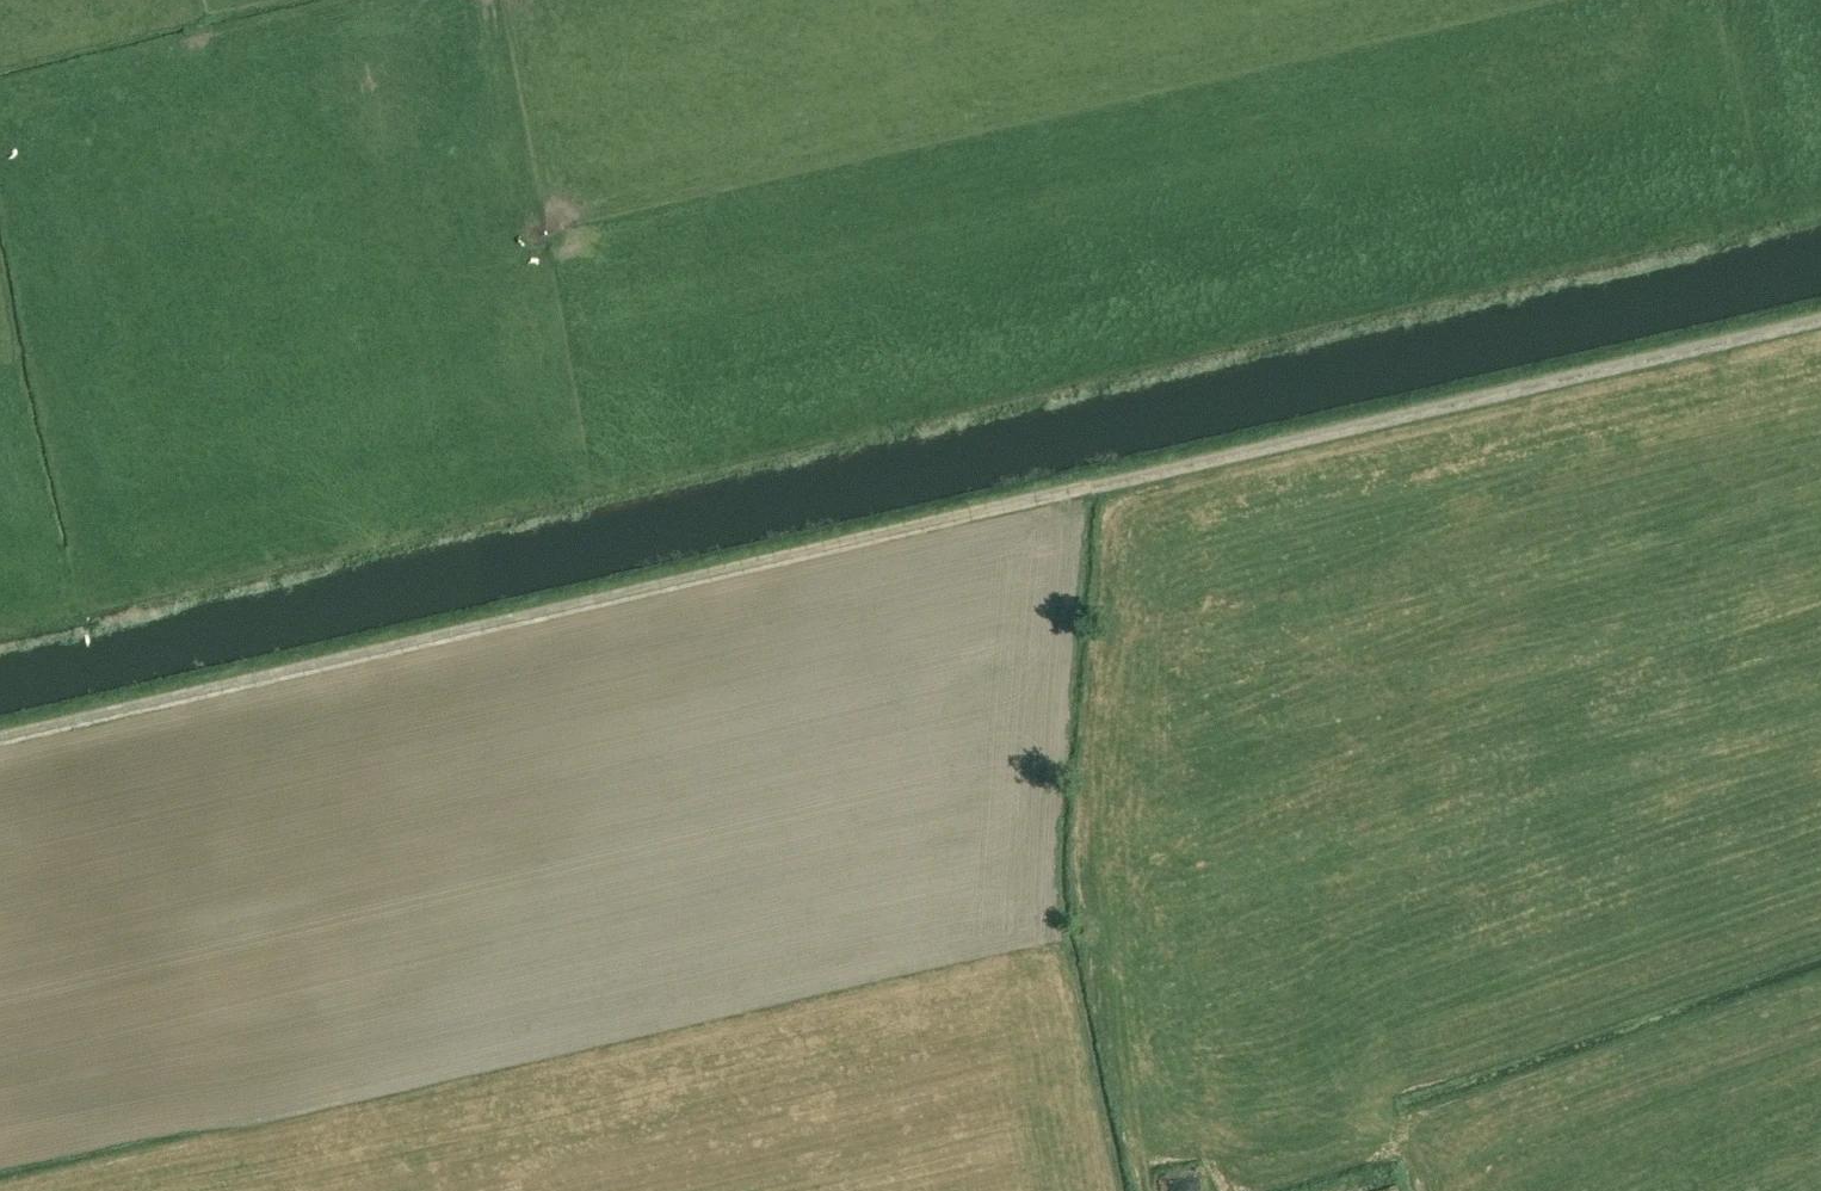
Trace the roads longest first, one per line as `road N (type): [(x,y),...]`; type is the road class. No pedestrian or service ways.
road 1 (track): [(0,740),(1820,322)]

